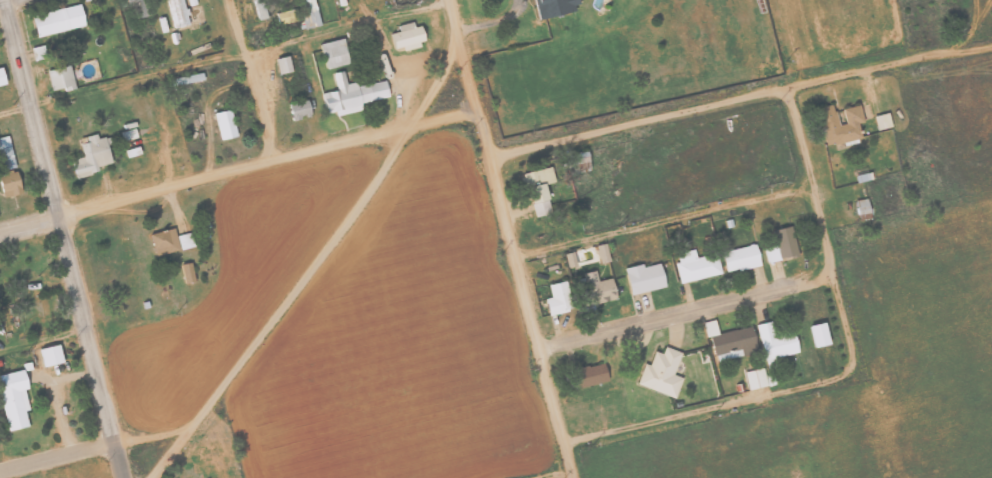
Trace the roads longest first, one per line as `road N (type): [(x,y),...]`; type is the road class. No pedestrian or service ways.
road 1 (residential): [(154,477),(407,129),(460,38)]
road 2 (residential): [(492,157),(991,48)]
road 3 (residential): [(0,234),(480,112)]
road 4 (residential): [(571,477),(448,0)]
road 5 (residential): [(122,477),(4,0)]
road 6 (residential): [(539,351),(832,273)]
road 7 (residential): [(0,474),(193,427)]
road 8 (residential): [(278,160),(232,0)]

